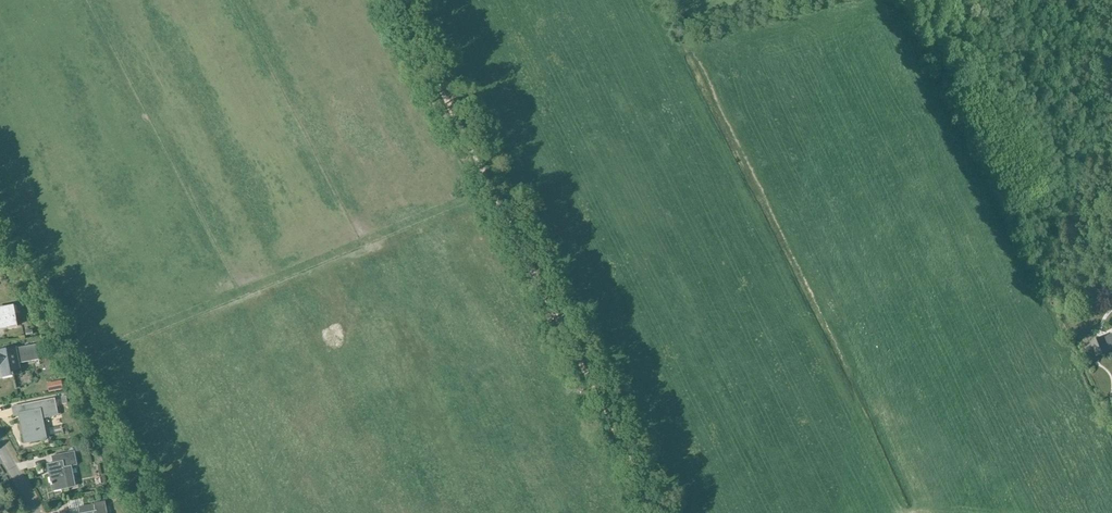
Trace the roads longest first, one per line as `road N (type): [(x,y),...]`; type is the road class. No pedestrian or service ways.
road 1 (track): [(657,512),(398,0)]

